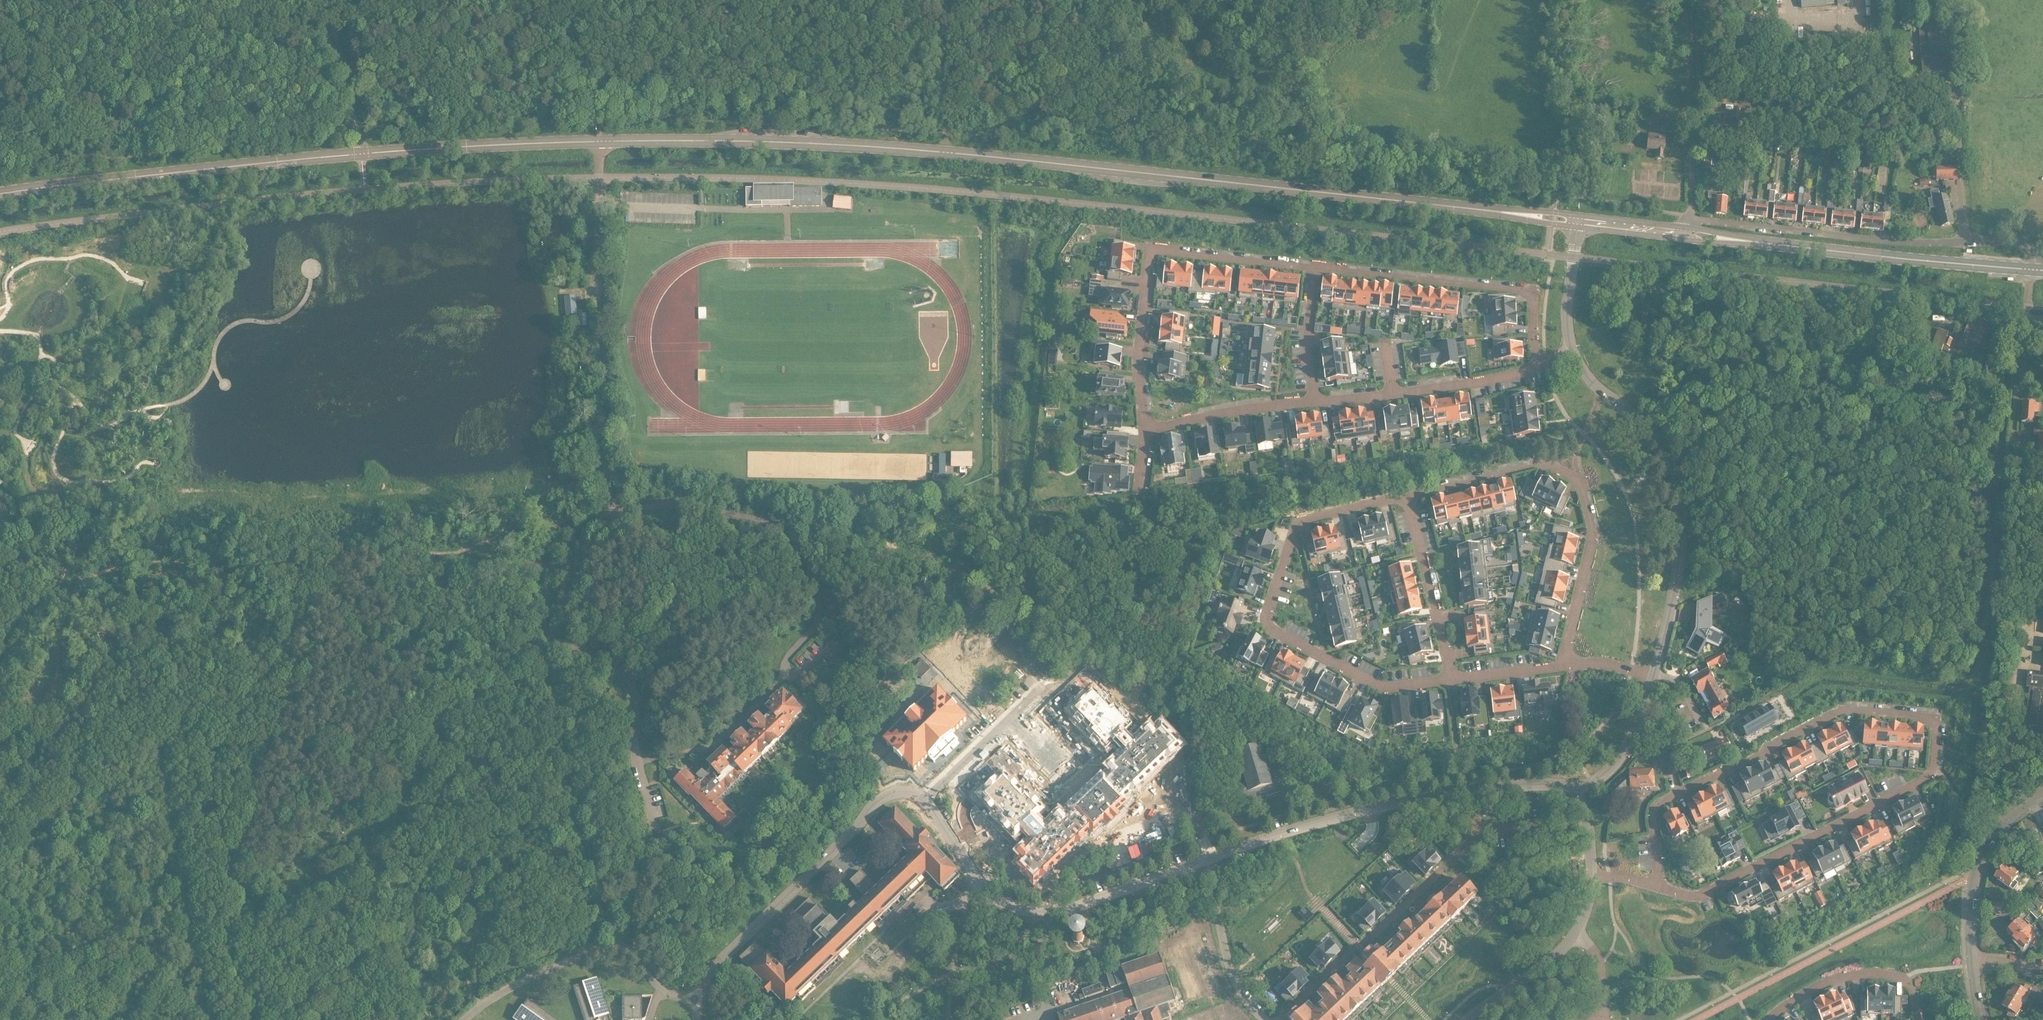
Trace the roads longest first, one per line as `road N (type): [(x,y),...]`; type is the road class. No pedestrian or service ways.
road 1 (secondary): [(599,141),(945,152),(1578,222)]
road 2 (residential): [(1655,886),(1702,894),(1927,778),(1932,725),(1837,712),(1659,803),(1651,813),(1658,878)]
road 3 (residential): [(696,1019),(695,995),(709,975),(890,793),(918,796),(974,878),(1018,907),(1081,905),(1209,858)]
road 4 (secondary): [(0,194),(361,154),(599,141)]
road 5 (residential): [(636,759),(719,739),(782,679),(787,657),(819,613),(785,538),(767,523),(662,506),(607,512)]
road 6 (secondary): [(1578,222),(2042,271)]
road 7 (residential): [(1450,680),(1384,687),(1267,623),(1298,523),(1408,495)]
road 8 (residential): [(1209,858),(1397,802),(1522,784),(1583,785)]
road 9 (residential): [(599,141),(607,512)]
road 10 (residential): [(1408,495),(1540,464),(1578,482),(1593,531),(1561,666)]
road 11 (residential): [(1654,675),(1680,555),(1674,468),(1653,434),(1594,384),(1572,353)]
road 12 (residential): [(1145,428),(1139,383),(1151,253),(1314,267)]
road 13 (residential): [(607,512),(576,538),(541,613),(553,639),(615,662),(627,677),(636,759)]
road 14 (residential): [(1314,267),(1524,291),(1539,364)]
road 15 (residential): [(1539,364),(1437,388),(1313,402)]
road 16 (residential): [(1408,495),(1450,680)]
road 17 (residential): [(1264,1019),(1226,960),(1209,858)]
road 18 (residential): [(1313,402),(1145,428)]
road 19 (residential): [(1904,980),(1838,979),(1767,1019)]
road 20 (residential): [(1573,933),(1468,1019)]
road 21 (residential): [(1313,402),(1307,343),(1314,267)]
road 22 (residential): [(1583,785),(1627,747),(1654,675)]

